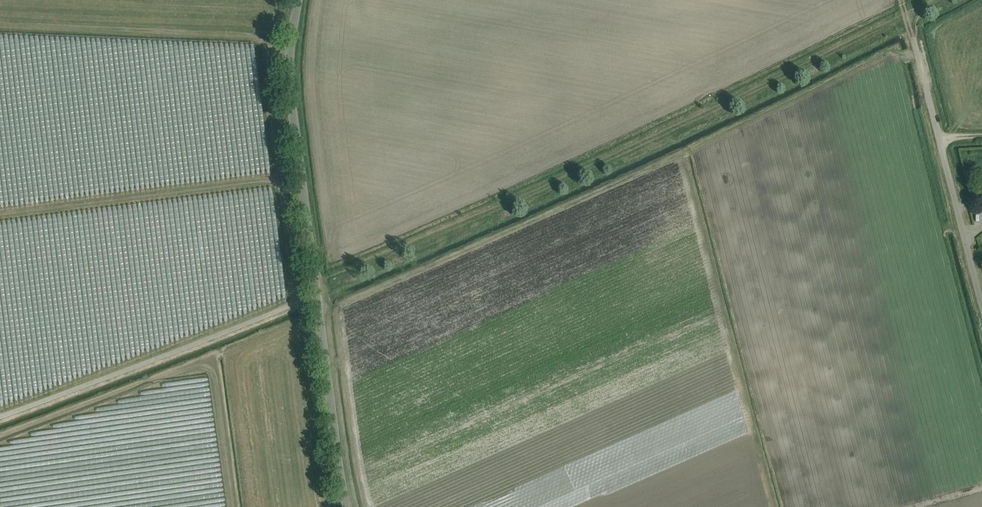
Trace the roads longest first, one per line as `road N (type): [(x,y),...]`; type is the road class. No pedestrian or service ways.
road 1 (track): [(315,283),(936,0)]
road 2 (unclassified): [(347,506),(293,96),(300,0)]
road 3 (unclassified): [(981,315),(904,18)]

